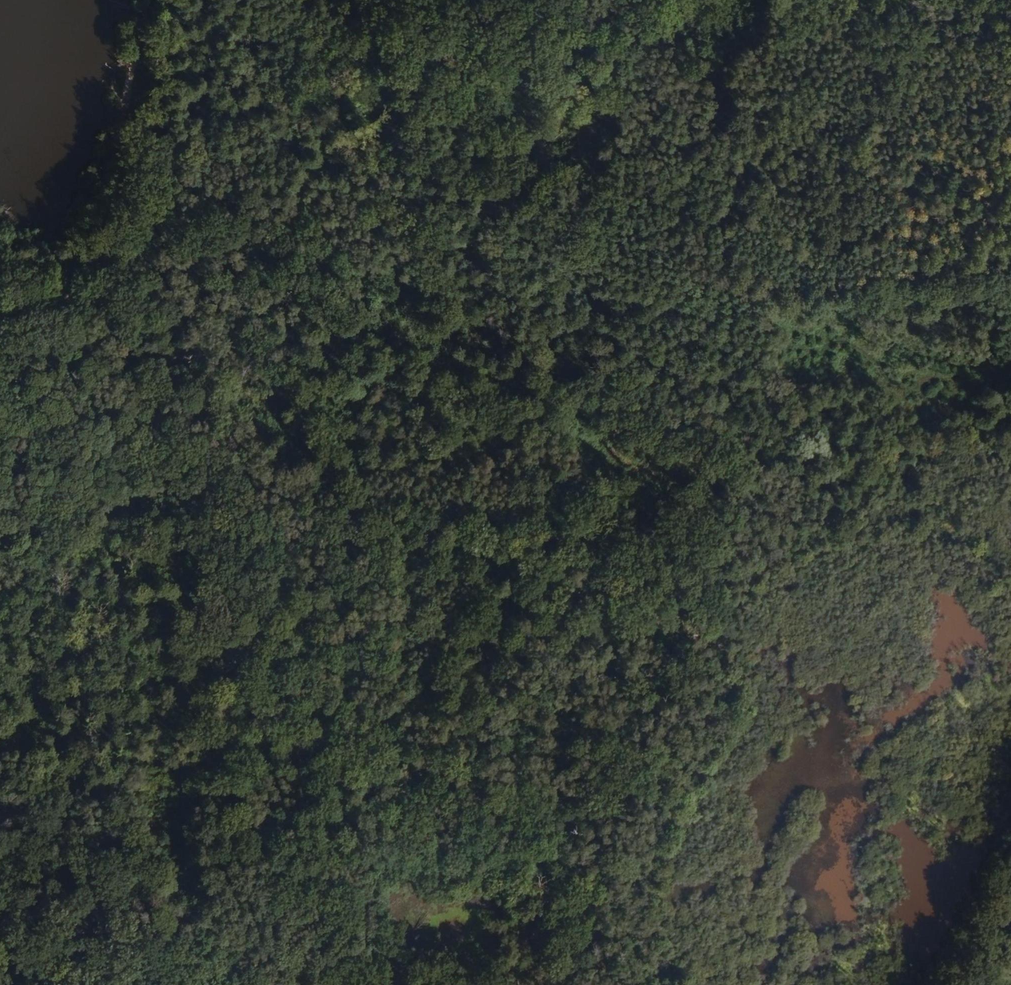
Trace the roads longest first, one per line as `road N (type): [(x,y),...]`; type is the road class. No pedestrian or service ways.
road 1 (track): [(168,0),(164,25),(134,63),(119,178),(97,261),(77,284),(61,327),(111,470),(113,464),(133,555),(39,669),(0,699)]

